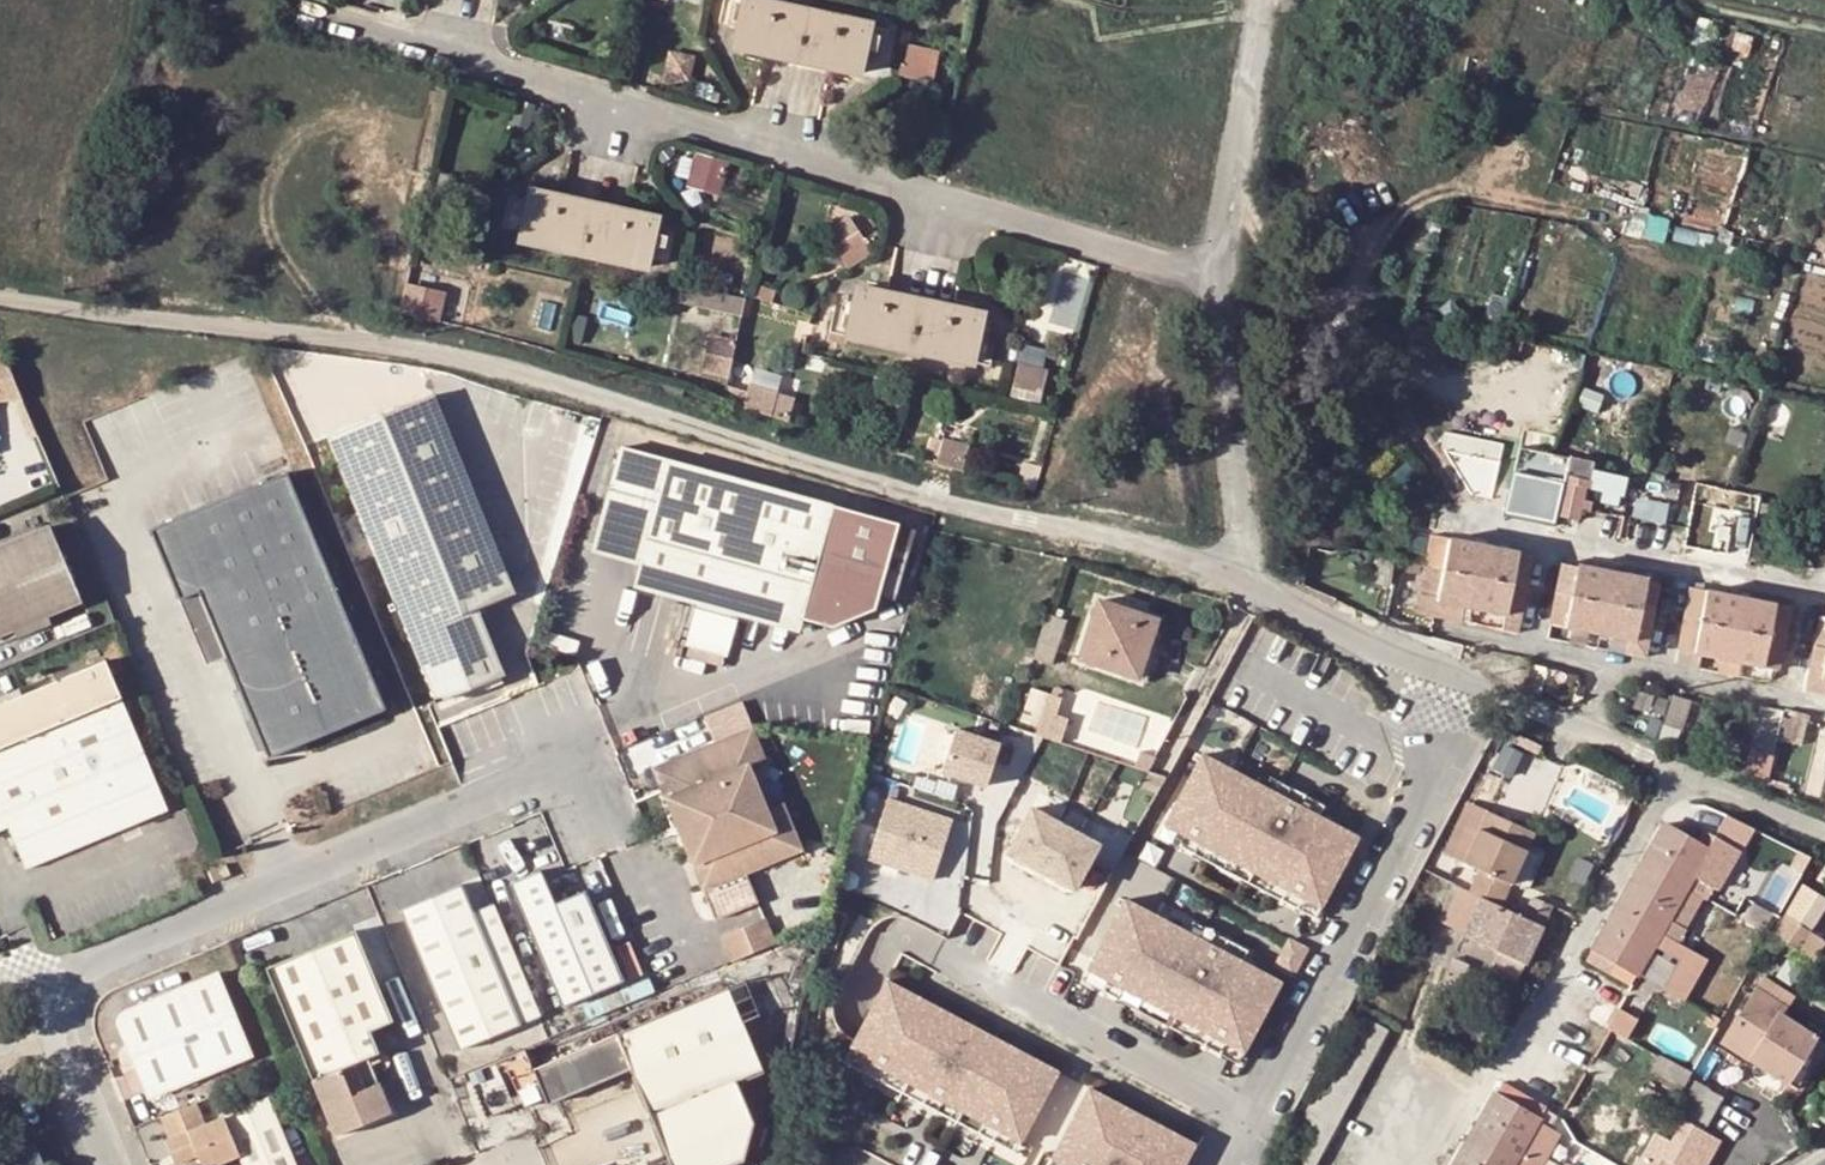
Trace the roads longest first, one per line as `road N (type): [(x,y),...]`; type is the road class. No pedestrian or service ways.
road 1 (unclassified): [(1241,575),(1136,539),(933,498),(493,364),(0,298)]
road 2 (residential): [(1208,271),(882,182),(383,29)]
road 3 (unclassified): [(60,991),(87,964),(513,790),(606,730)]
road 4 (residential): [(1427,667),(1422,784),(1222,1164)]
road 5 (unclassified): [(1824,831),(1690,779),(1580,723),(1427,667)]
road 6 (unclassified): [(1241,575),(1208,271)]
road 7 (unclassified): [(1208,271),(1258,0)]
road 8 (unclassified): [(1427,667),(1345,639),(1241,575)]
road 9 (unclassified): [(114,1164),(61,1035),(60,991)]

